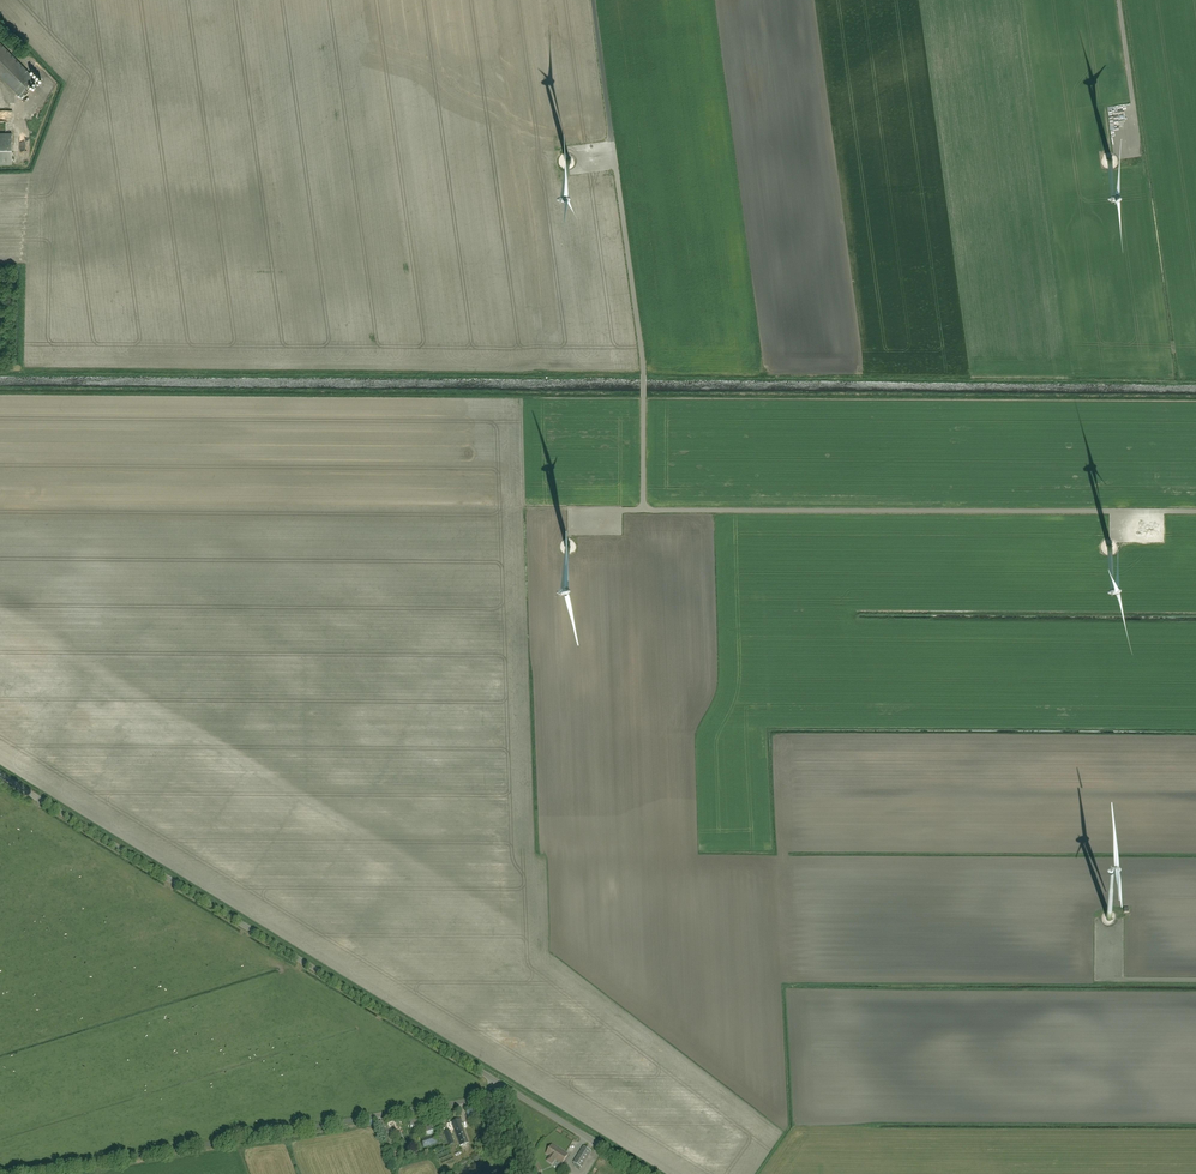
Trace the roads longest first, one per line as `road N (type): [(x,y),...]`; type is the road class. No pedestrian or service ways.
road 1 (unclassified): [(499,1080),(0,776)]
road 2 (unclassified): [(33,1173),(480,1100),(499,1080)]
road 3 (unclassified): [(648,1173),(499,1080)]

